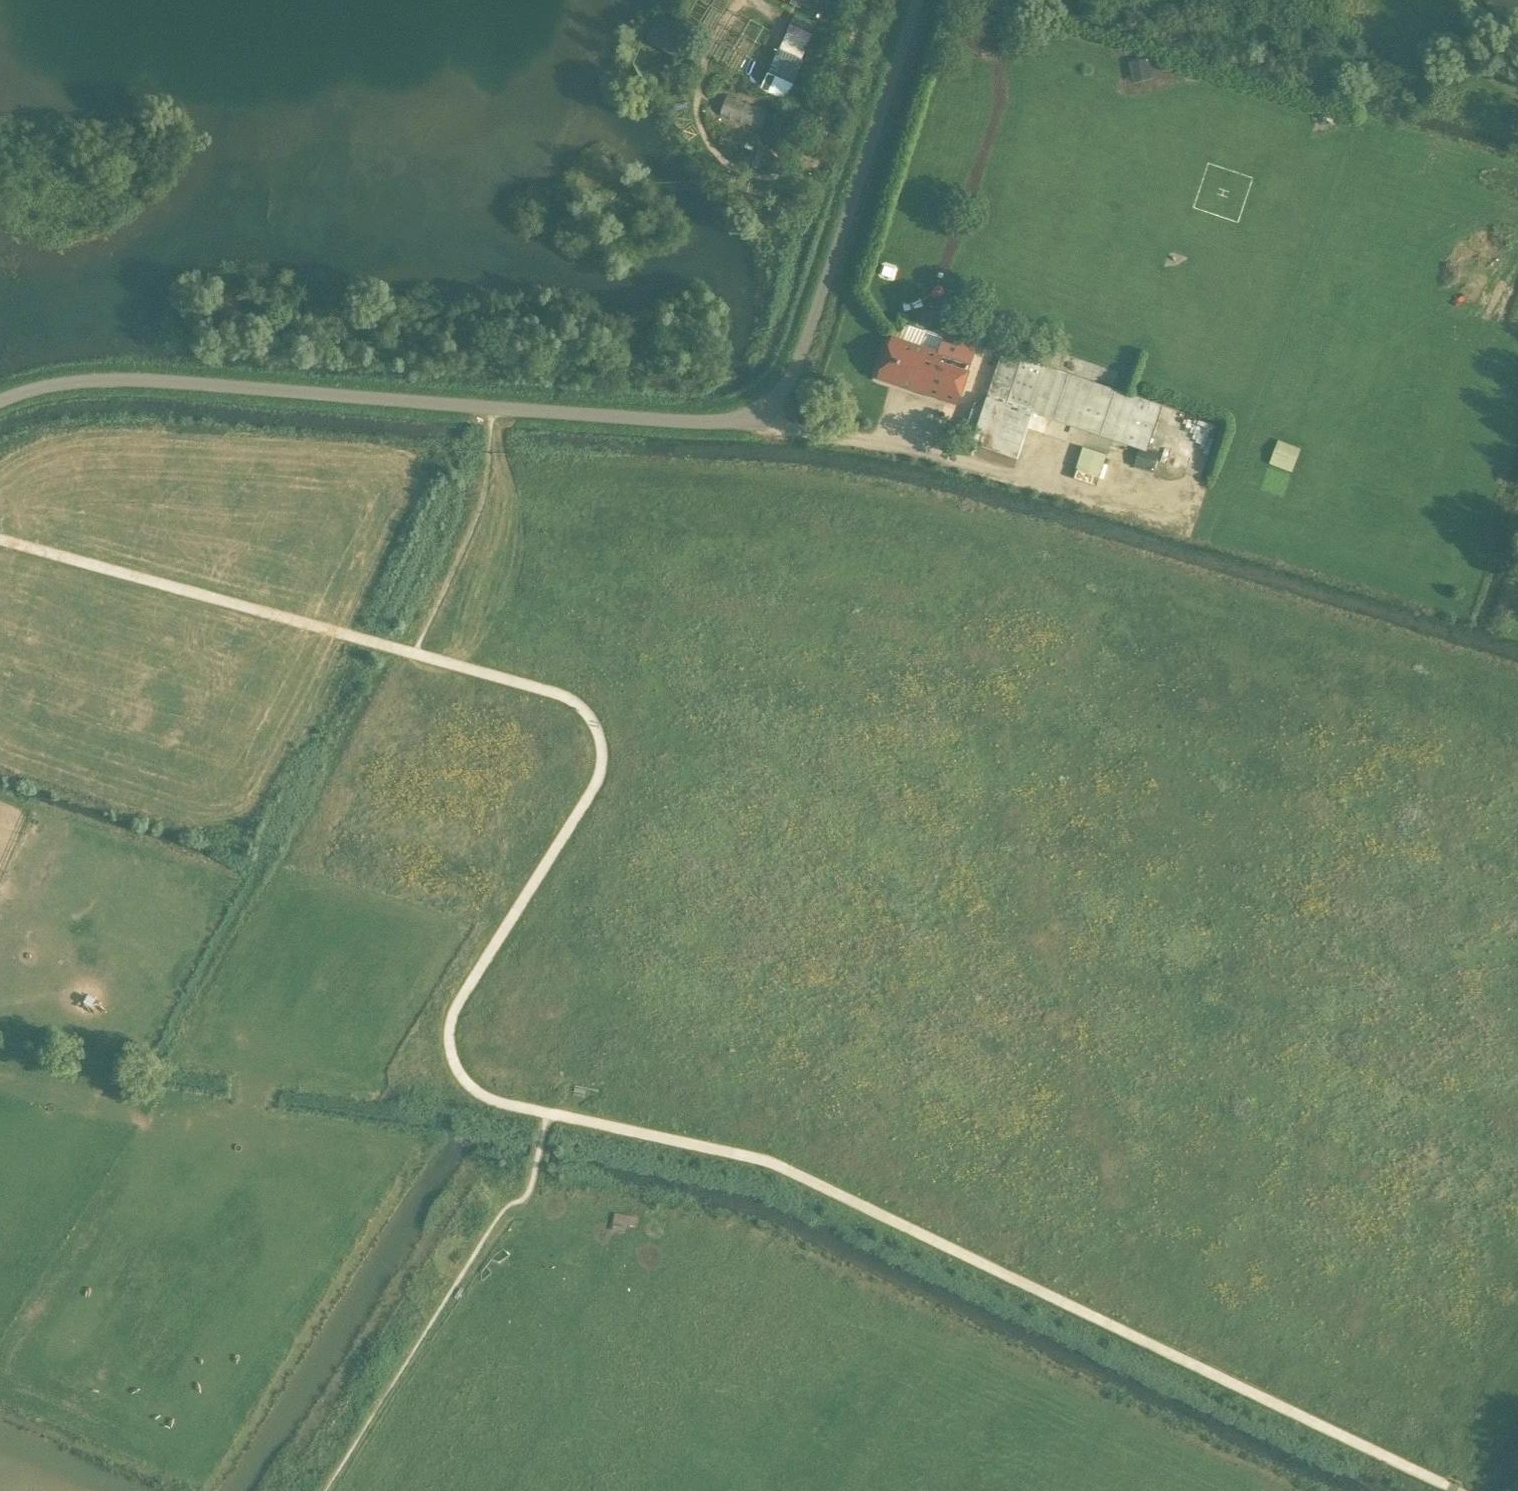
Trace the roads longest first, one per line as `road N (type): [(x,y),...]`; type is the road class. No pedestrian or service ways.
road 1 (unclassified): [(0,404),(51,387),(116,384),(684,423),(772,413),(792,387),(920,0)]

